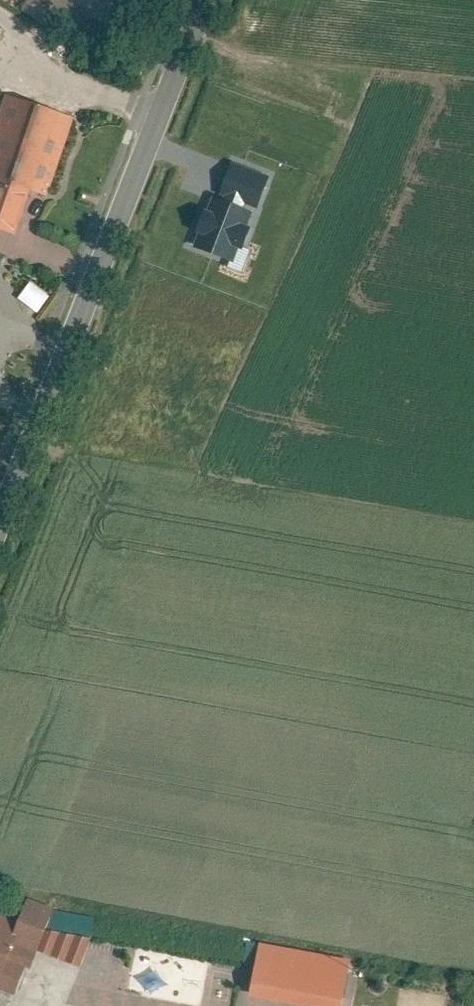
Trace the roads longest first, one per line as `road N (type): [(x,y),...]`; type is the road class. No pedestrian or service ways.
road 1 (tertiary): [(0,560),(210,0)]

